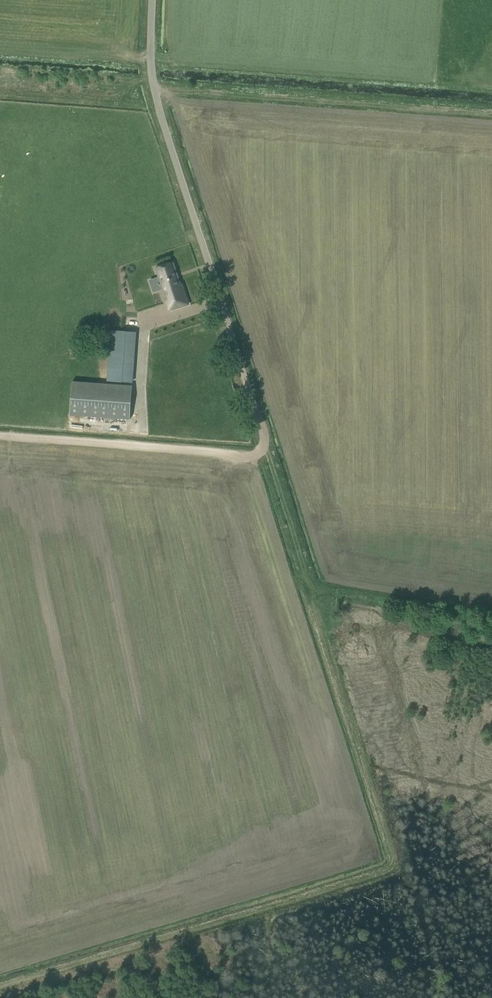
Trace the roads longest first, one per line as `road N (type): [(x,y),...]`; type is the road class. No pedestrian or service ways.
road 1 (track): [(304,572),(393,867),(0,987)]
road 2 (unclassified): [(264,444),(160,117),(149,49),(152,0)]
road 3 (track): [(491,643),(466,642),(312,586),(264,444)]
road 4 (track): [(491,114),(154,88)]

